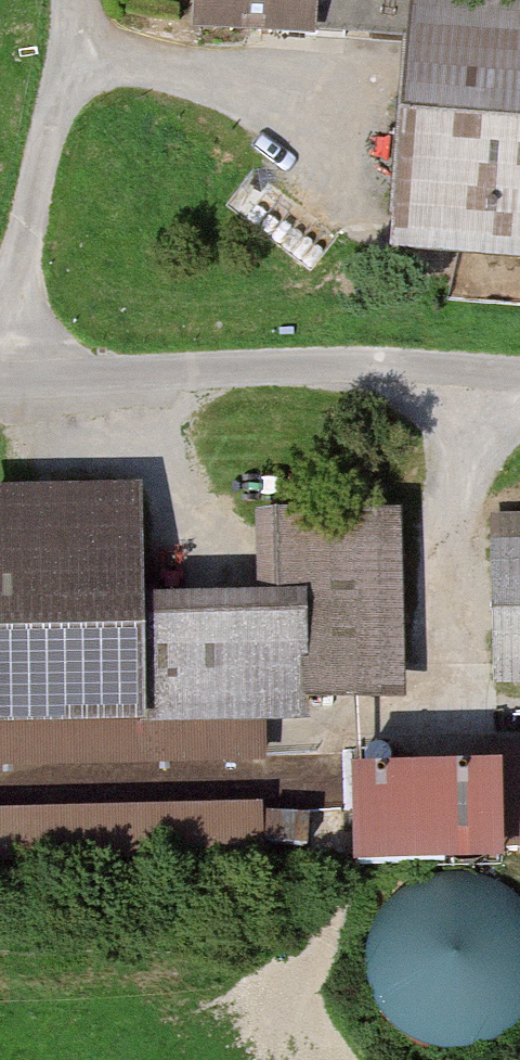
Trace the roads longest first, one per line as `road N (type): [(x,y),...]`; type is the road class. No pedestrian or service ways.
road 1 (unclassified): [(519,376),(349,363),(1,379)]
road 2 (track): [(78,0),(1,379)]

